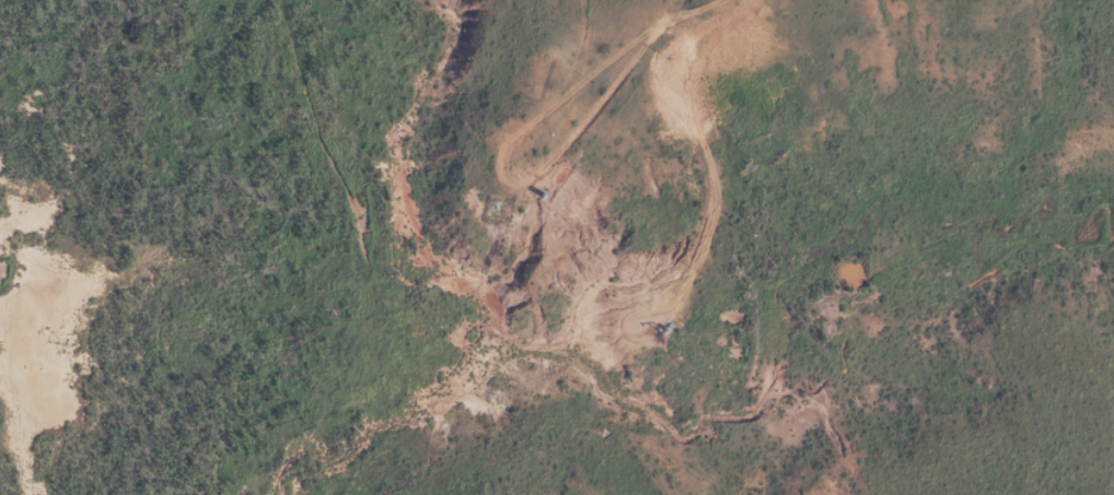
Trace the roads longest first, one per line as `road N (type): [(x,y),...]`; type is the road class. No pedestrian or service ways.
road 1 (track): [(800,0),(784,22),(643,95),(577,168),(559,219),(577,241),(789,157),(905,0)]

